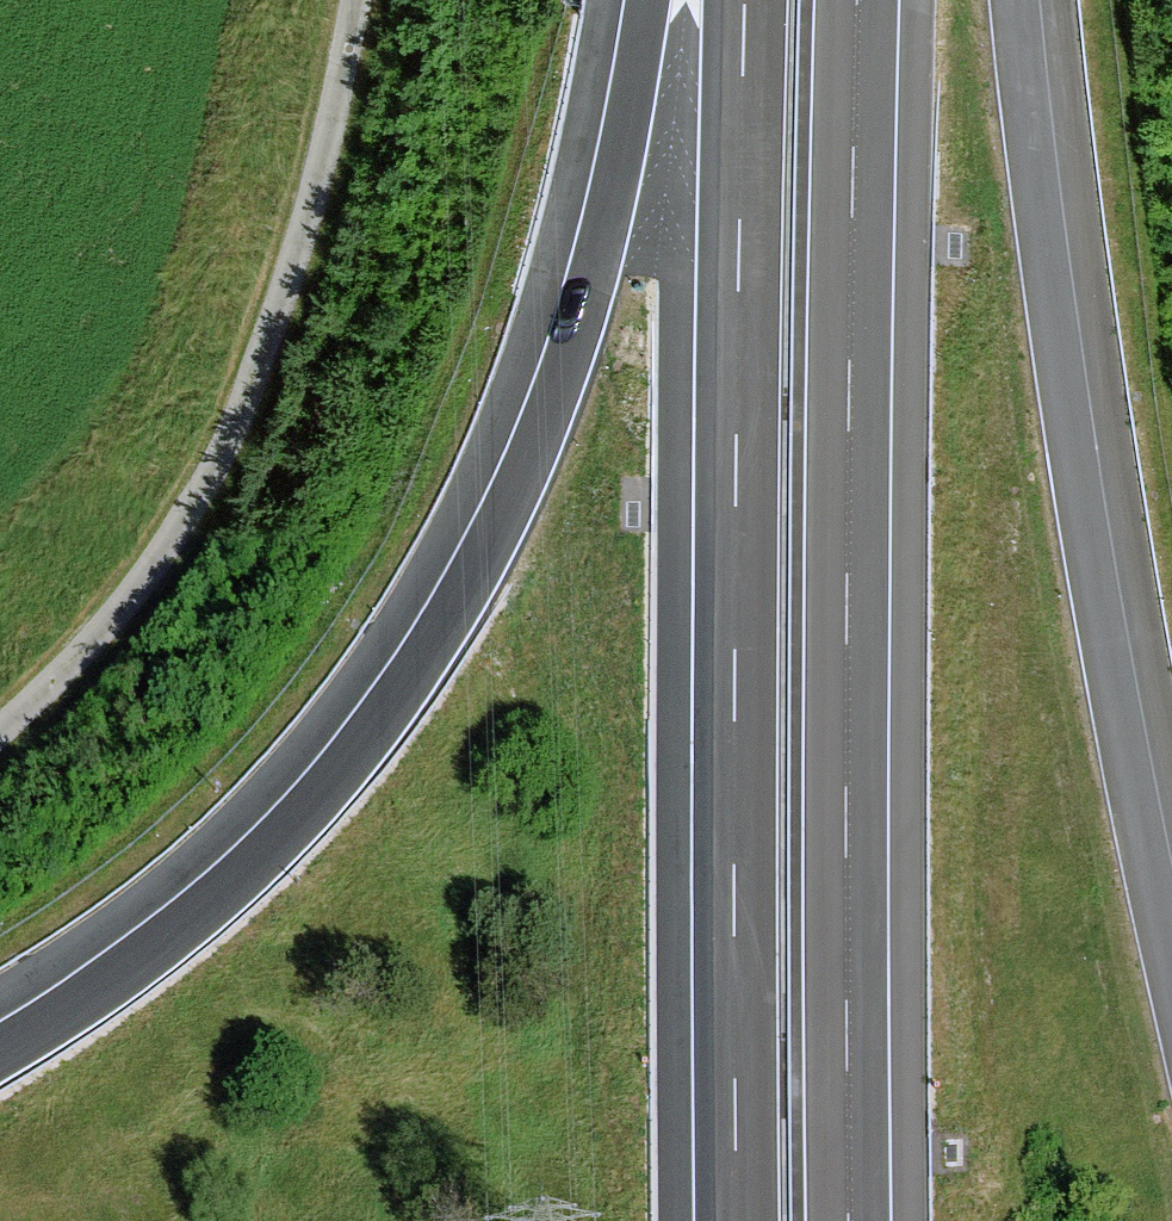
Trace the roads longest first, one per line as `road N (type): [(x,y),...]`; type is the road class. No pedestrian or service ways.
road 1 (motorway): [(647,0),(620,161),(553,389),(498,518),(436,631),(320,792),(239,874),(161,939),(0,1046)]
road 2 (motorway): [(744,0),(732,661),(735,1220)]
road 3 (motorway): [(850,1220),(860,0)]
road 4 (motorway): [(1171,970),(1094,563),(1017,0)]
road 5 (track): [(0,742),(31,721),(210,486),(282,303),(339,113),(358,0)]

